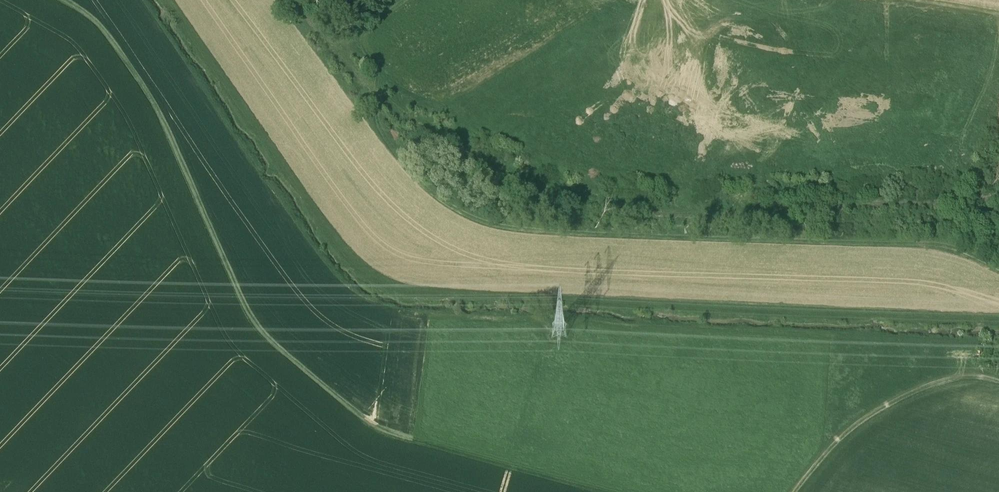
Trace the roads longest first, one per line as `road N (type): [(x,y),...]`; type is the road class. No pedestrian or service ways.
road 1 (track): [(55,0),(129,69),(243,300),(330,393),(413,441),(606,491)]
road 2 (track): [(998,269),(946,246),(624,240),(491,223),(429,188),(385,136),(379,107)]
road 3 (track): [(795,491),(841,440),(900,399),(947,379),(998,380)]

